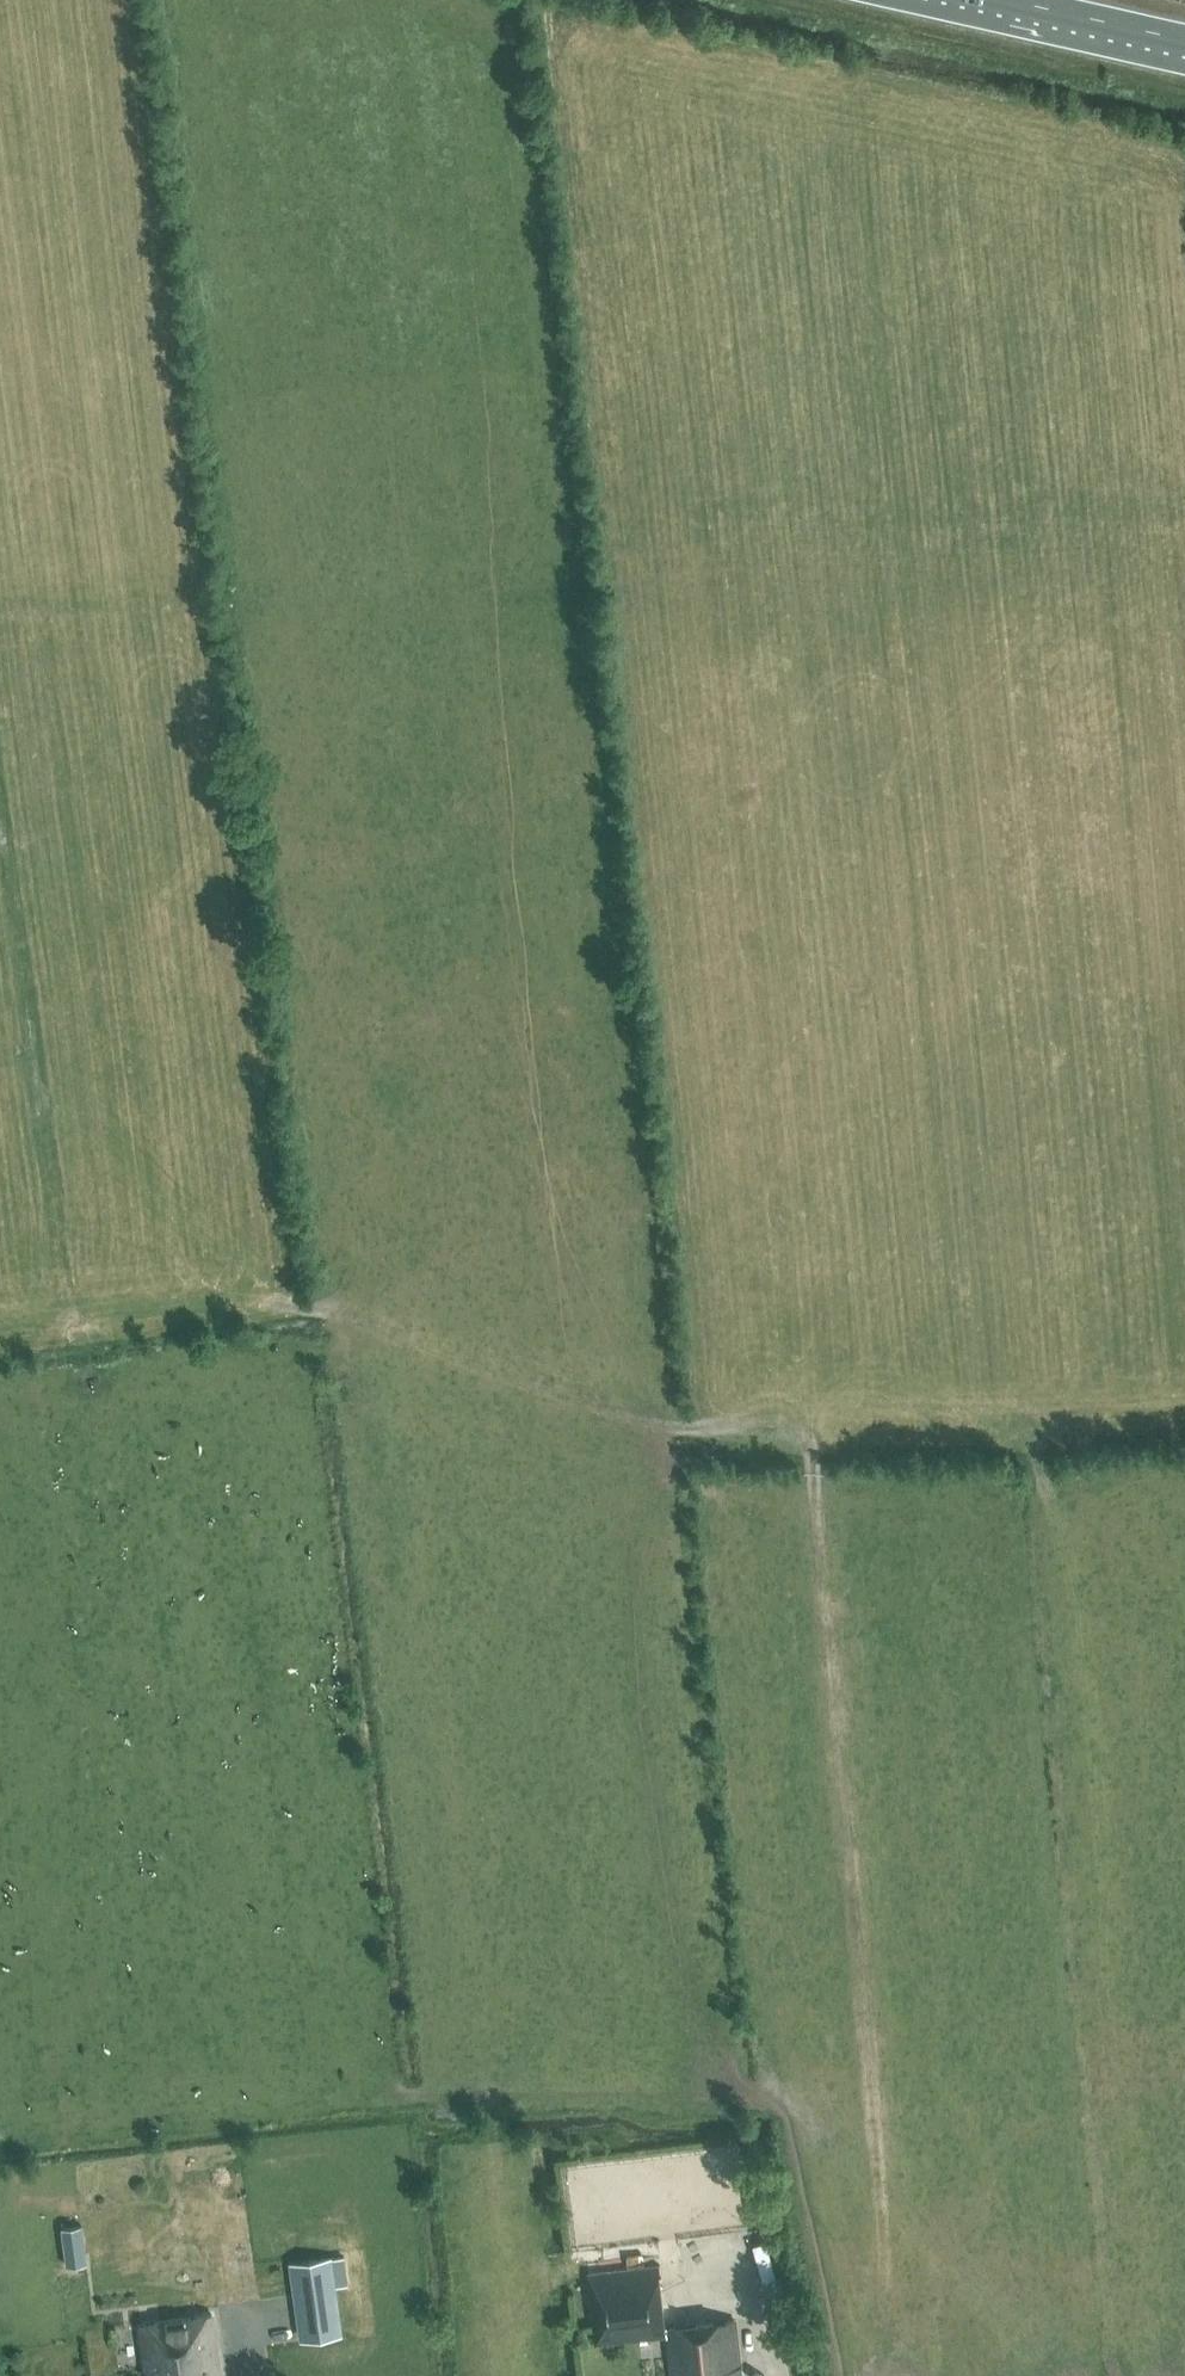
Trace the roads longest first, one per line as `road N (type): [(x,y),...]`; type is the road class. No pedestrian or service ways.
road 1 (trunk): [(1005,0),(1184,41)]

